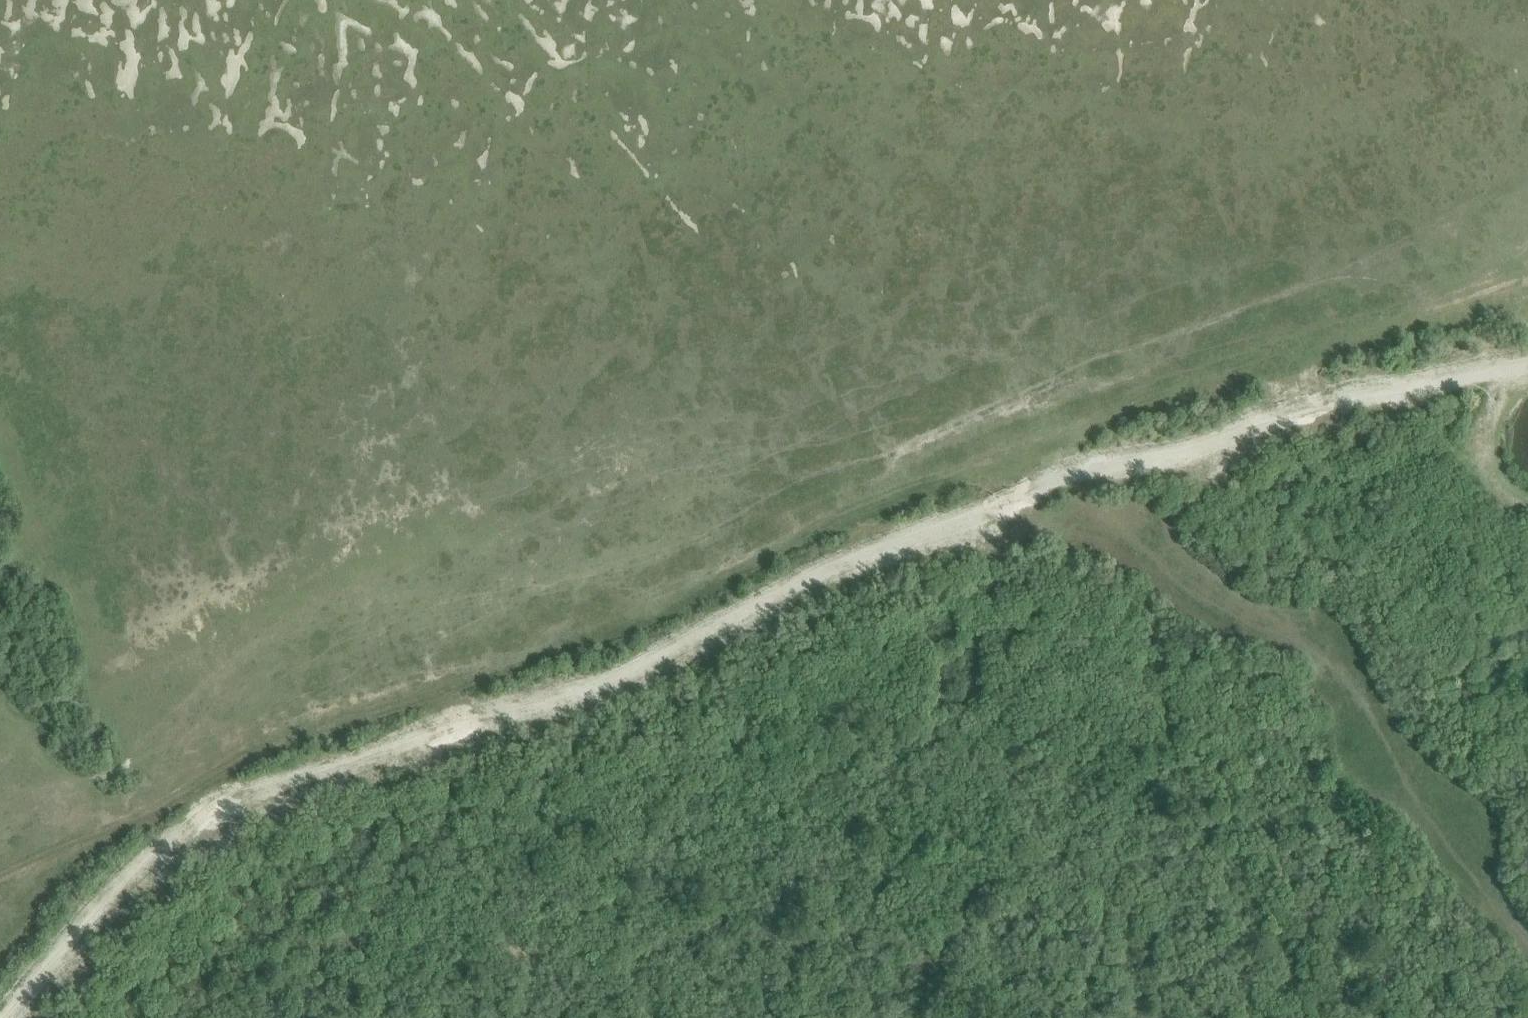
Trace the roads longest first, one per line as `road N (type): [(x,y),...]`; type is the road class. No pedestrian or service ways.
road 1 (track): [(1045,426),(1074,482),(1135,543),(1193,583),(1286,617),(1352,677),(1413,780),(1527,937)]

